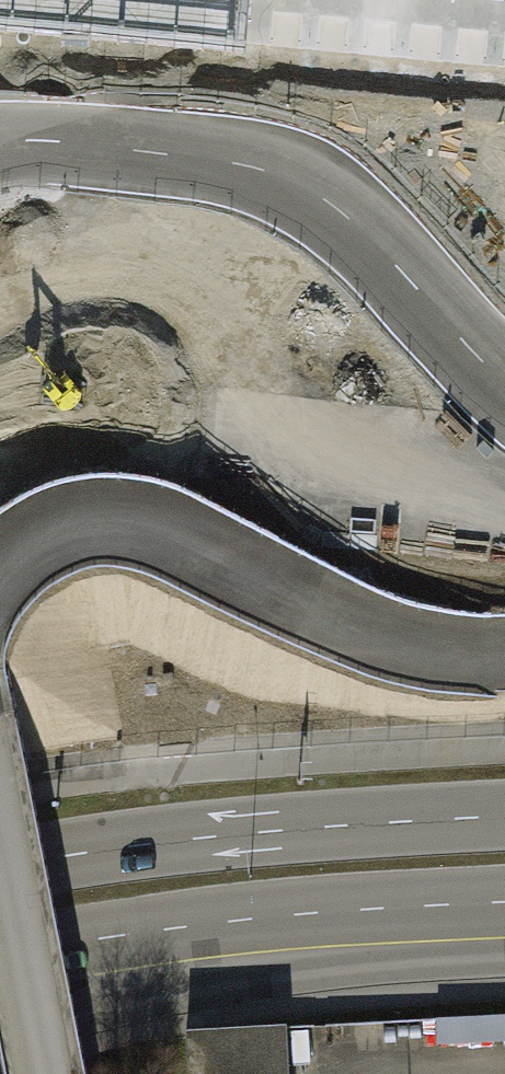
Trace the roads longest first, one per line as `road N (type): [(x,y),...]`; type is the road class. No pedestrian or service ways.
road 1 (unclassified): [(504,383),(325,196),(238,160),(0,143)]
road 2 (unclassified): [(0,565),(62,524),(156,528),(342,619),(429,649),(504,658)]
road 3 (secondary): [(504,817),(305,828),(0,870)]
road 4 (secondary): [(0,959),(172,928),(504,915)]
road 5 (unclassified): [(43,1073),(0,851)]

